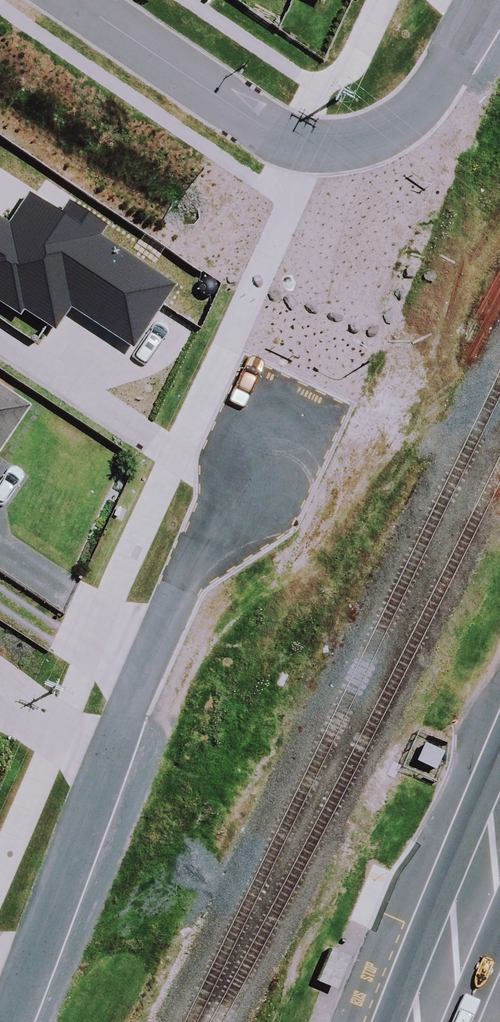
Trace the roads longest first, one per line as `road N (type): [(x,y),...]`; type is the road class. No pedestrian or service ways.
road 1 (residential): [(12,1021),(143,695),(289,371)]
road 2 (residential): [(377,161),(308,155),(80,0)]
road 3 (residential): [(377,161),(405,147),(425,121),(490,0)]
road 4 (secondary): [(424,1021),(499,842)]

